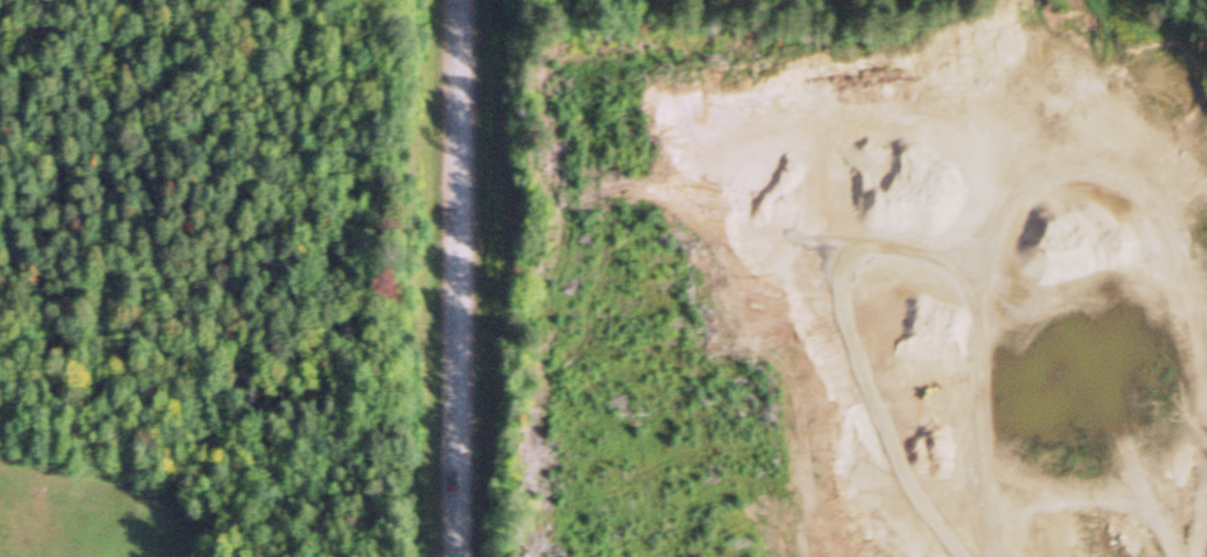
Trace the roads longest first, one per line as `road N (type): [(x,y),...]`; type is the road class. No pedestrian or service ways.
road 1 (residential): [(462,0),(462,556)]

